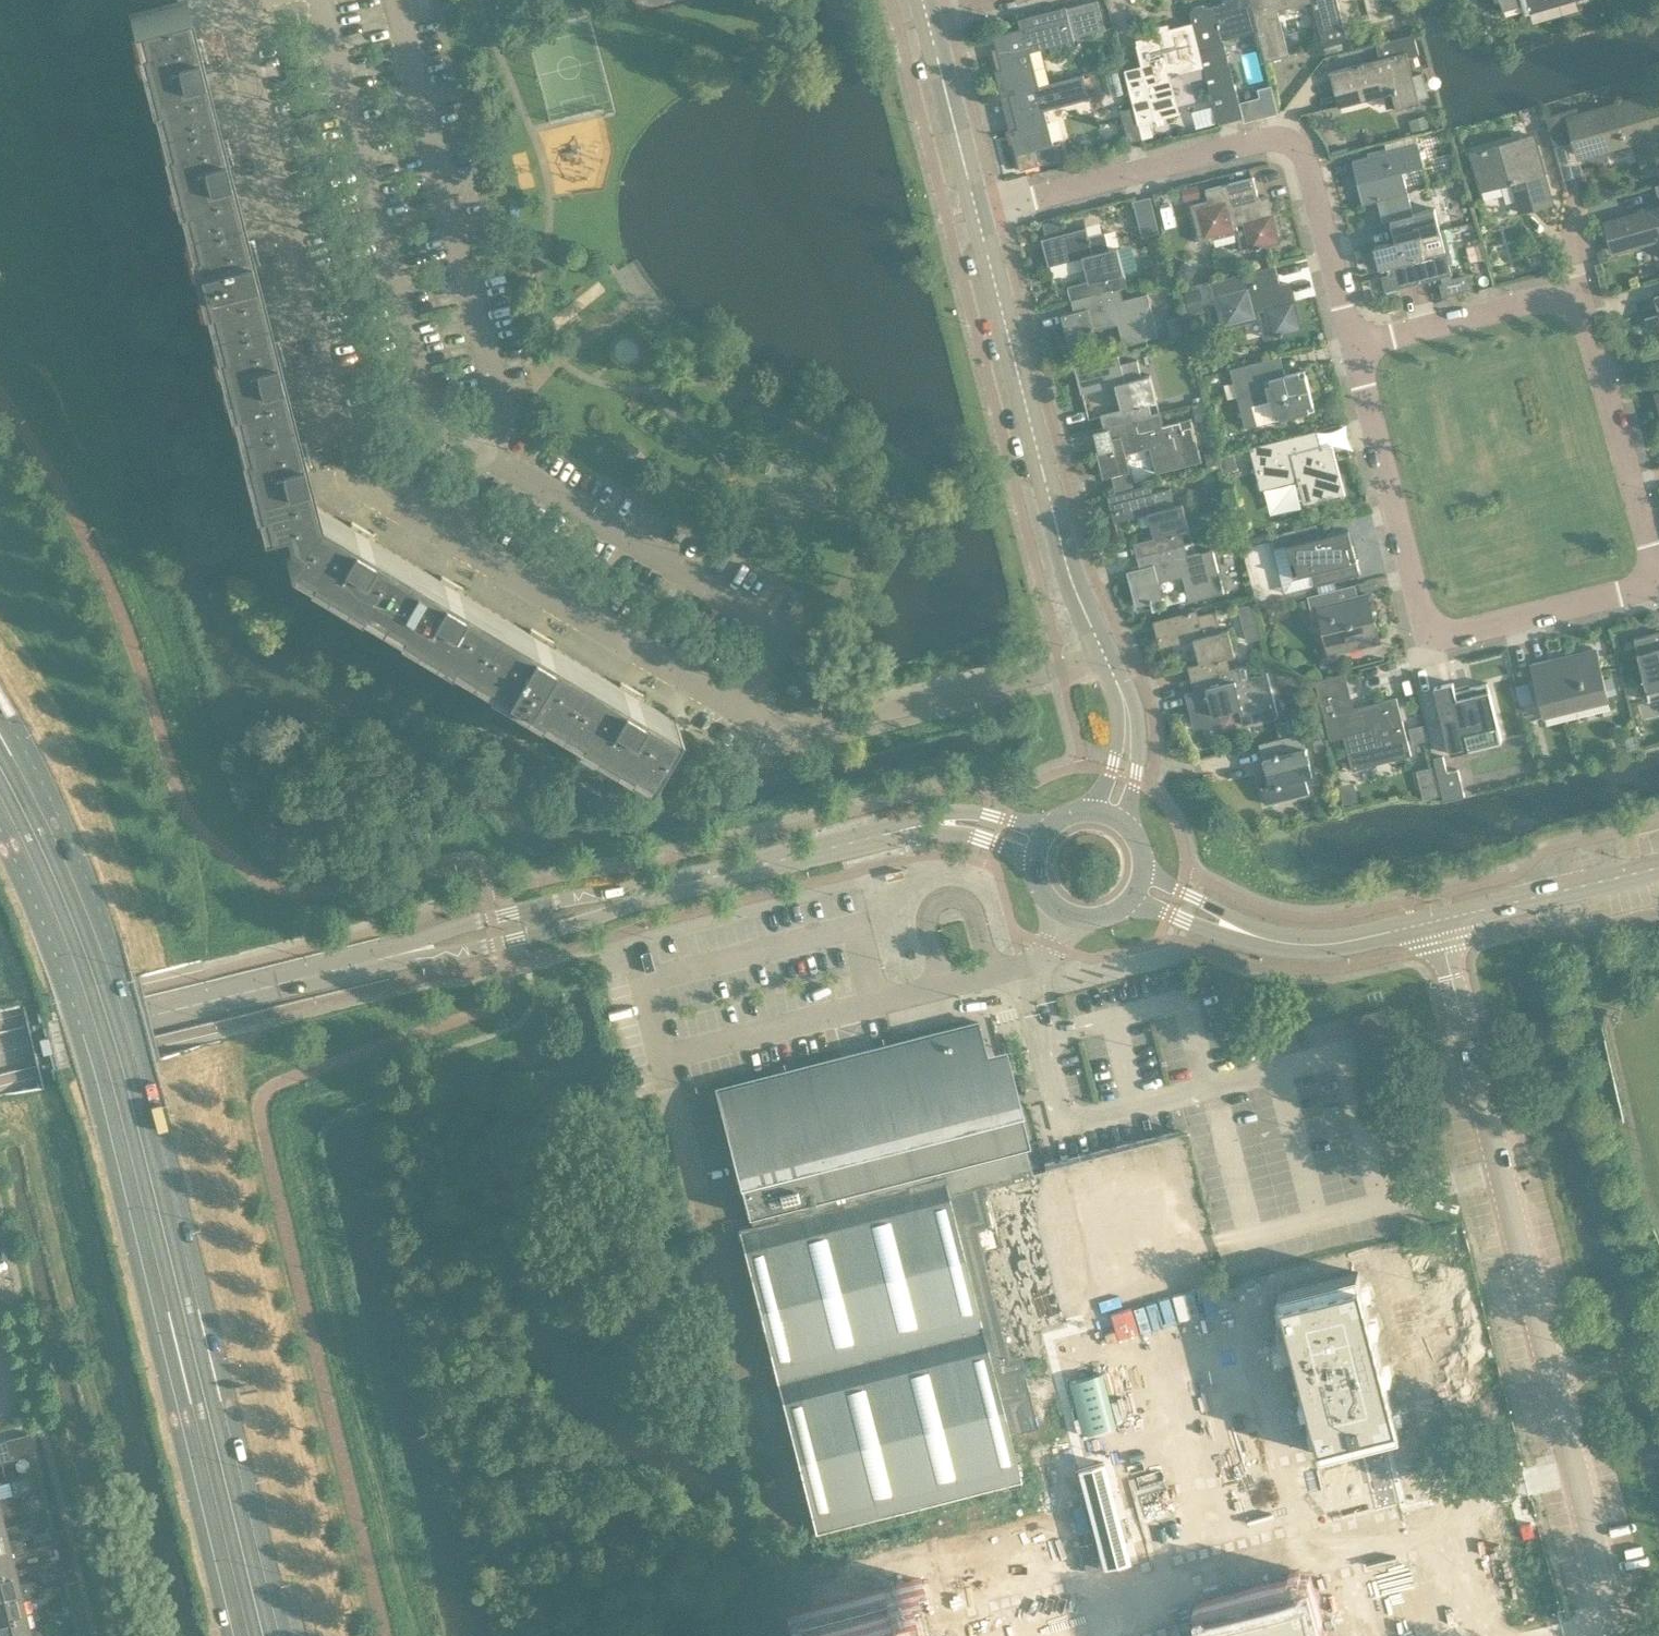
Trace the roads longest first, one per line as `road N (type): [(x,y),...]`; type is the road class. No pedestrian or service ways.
road 1 (residential): [(248,0),(236,25),(353,477),(783,735),(1102,657)]
road 2 (primary): [(284,1635),(134,1033),(79,872),(0,707)]
road 3 (primary): [(0,825),(47,926),(84,1036),(238,1635)]
road 4 (unclassified): [(1617,1635),(1437,920)]
road 5 (residential): [(1355,348),(1304,158),(1276,139),(977,214)]
road 6 (residential): [(1658,583),(1428,637),(1355,348)]
road 7 (residential): [(1355,348),(1577,289),(1658,574)]
road 8 (residential): [(1102,657),(1073,589),(977,214)]
road 9 (tertiary): [(334,969),(497,945),(596,920),(714,871)]
road 10 (tertiary): [(714,871),(508,913),(334,969)]
road 11 (tertiary): [(334,969),(0,1050)]
road 12 (tertiary): [(1038,847),(986,826),(933,824),(714,871)]
road 13 (tertiary): [(1140,886),(1282,942),(1335,944),(1437,920)]
road 14 (tertiary): [(1437,920),(1658,867)]
road 15 (residential): [(977,214),(926,19)]
road 16 (tertiary): [(1038,847),(1038,884),(1067,915),(1106,917),(1140,886)]
road 17 (residential): [(1123,777),(1127,707),(1102,657)]

